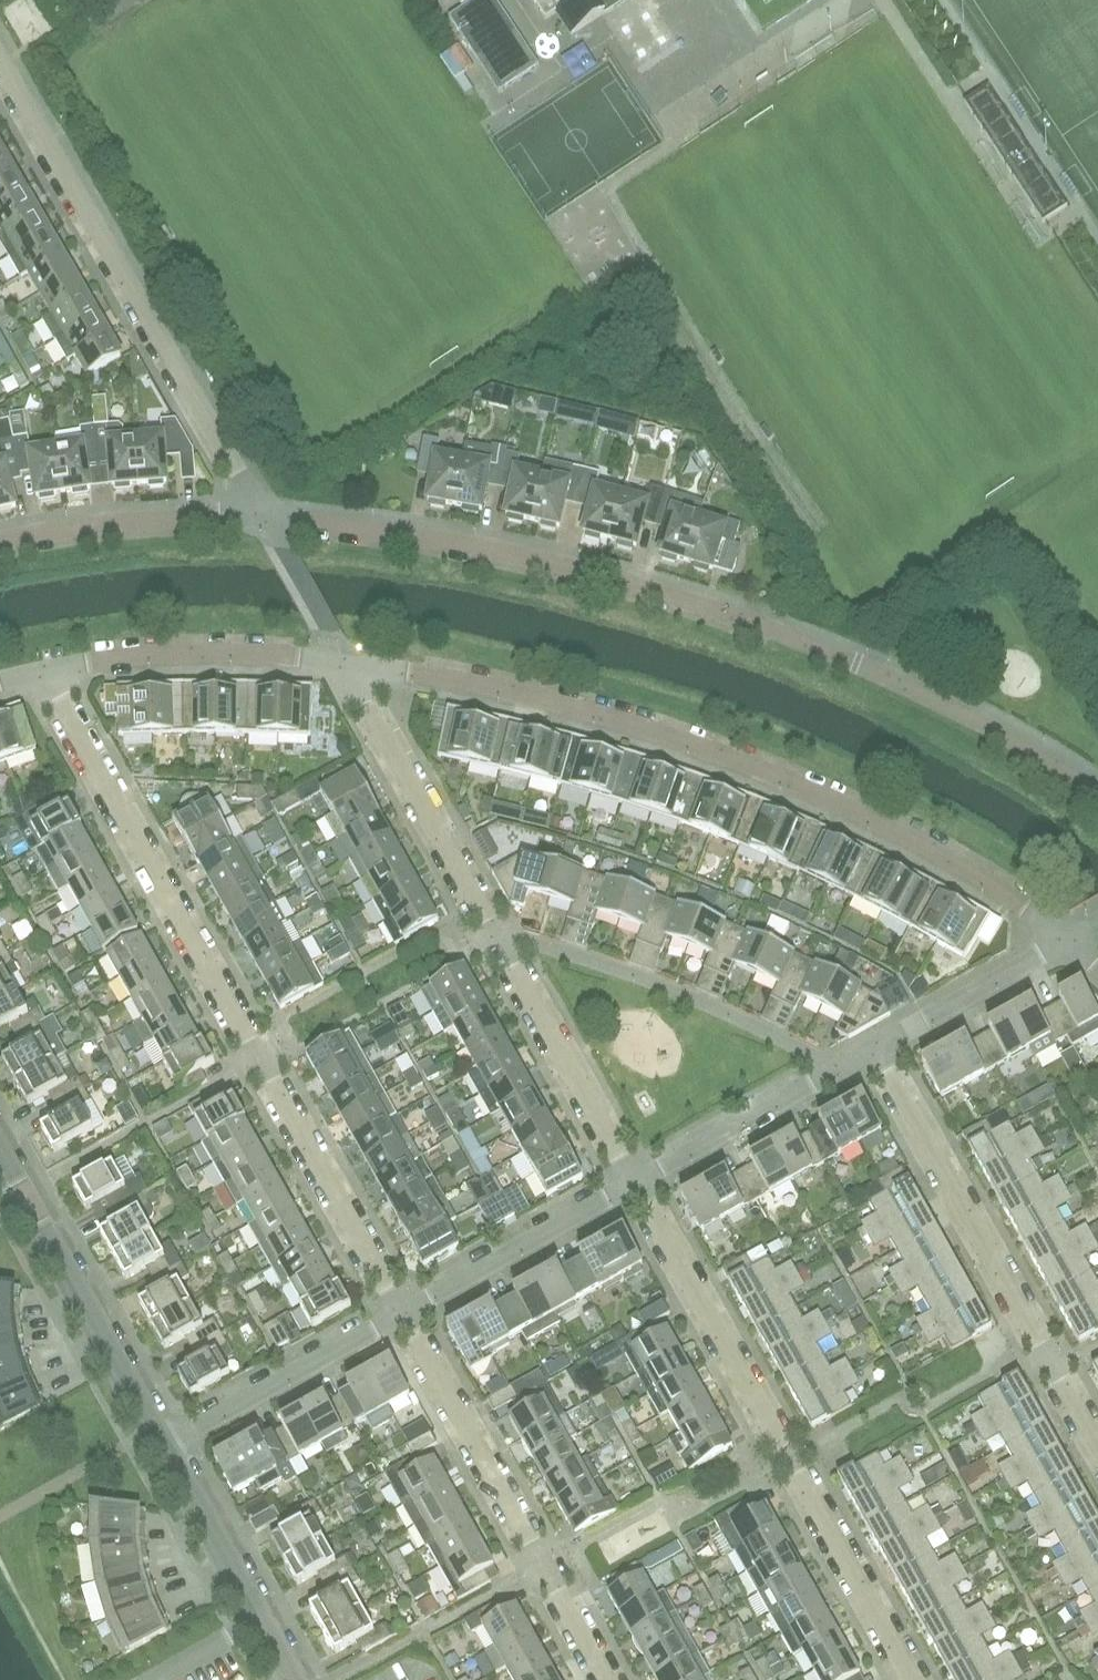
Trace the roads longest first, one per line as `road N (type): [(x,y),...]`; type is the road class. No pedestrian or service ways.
road 1 (residential): [(1097,792),(946,701),(745,618),(516,555),(259,513)]
road 2 (residential): [(1069,936),(947,856),(703,746),(572,705),(339,660)]
road 3 (residential): [(399,1312),(40,670)]
road 4 (residential): [(913,1679),(635,1184)]
road 5 (residential): [(259,513),(0,61)]
road 6 (residential): [(1097,1439),(880,1045)]
road 7 (residential): [(608,1679),(399,1312)]
road 8 (residential): [(491,934),(638,972),(716,1005),(805,1052),(824,1077)]
road 9 (residential): [(163,1447),(0,1156)]
road 10 (residential): [(491,934),(339,660)]
road 11 (residential): [(339,660),(167,651),(40,670)]
road 12 (residential): [(635,1184),(491,934)]
road 13 (residential): [(163,1447),(399,1312)]
road 14 (residential): [(304,1679),(163,1447)]
road 15 (residential): [(399,1312),(635,1184)]
road 16 (residential): [(0,542),(93,521),(259,513)]
road 17 (residential): [(880,1045),(1069,936)]
road 18 (residential): [(635,1184),(824,1077)]

